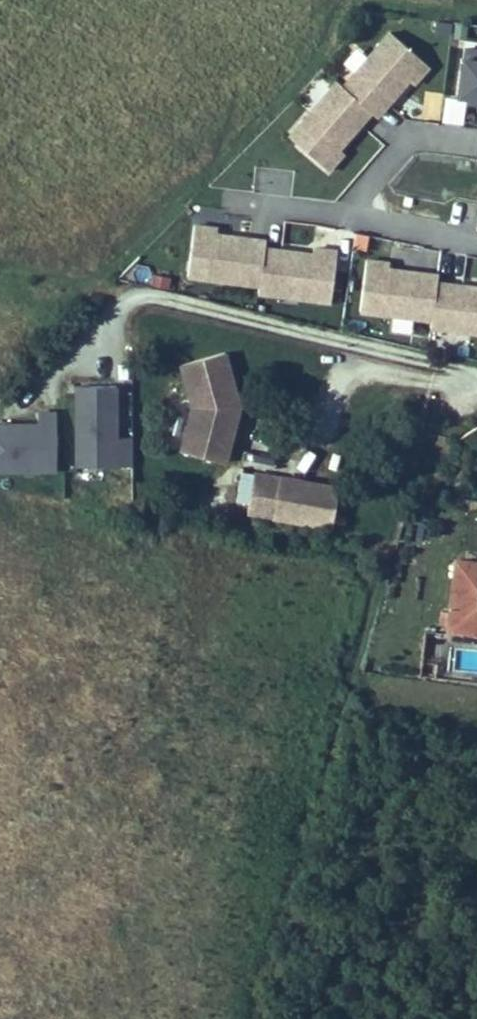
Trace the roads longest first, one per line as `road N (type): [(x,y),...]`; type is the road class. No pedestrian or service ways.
road 1 (residential): [(344,221),(403,147),(418,140),(476,147)]
road 2 (residential): [(476,242),(344,221)]

